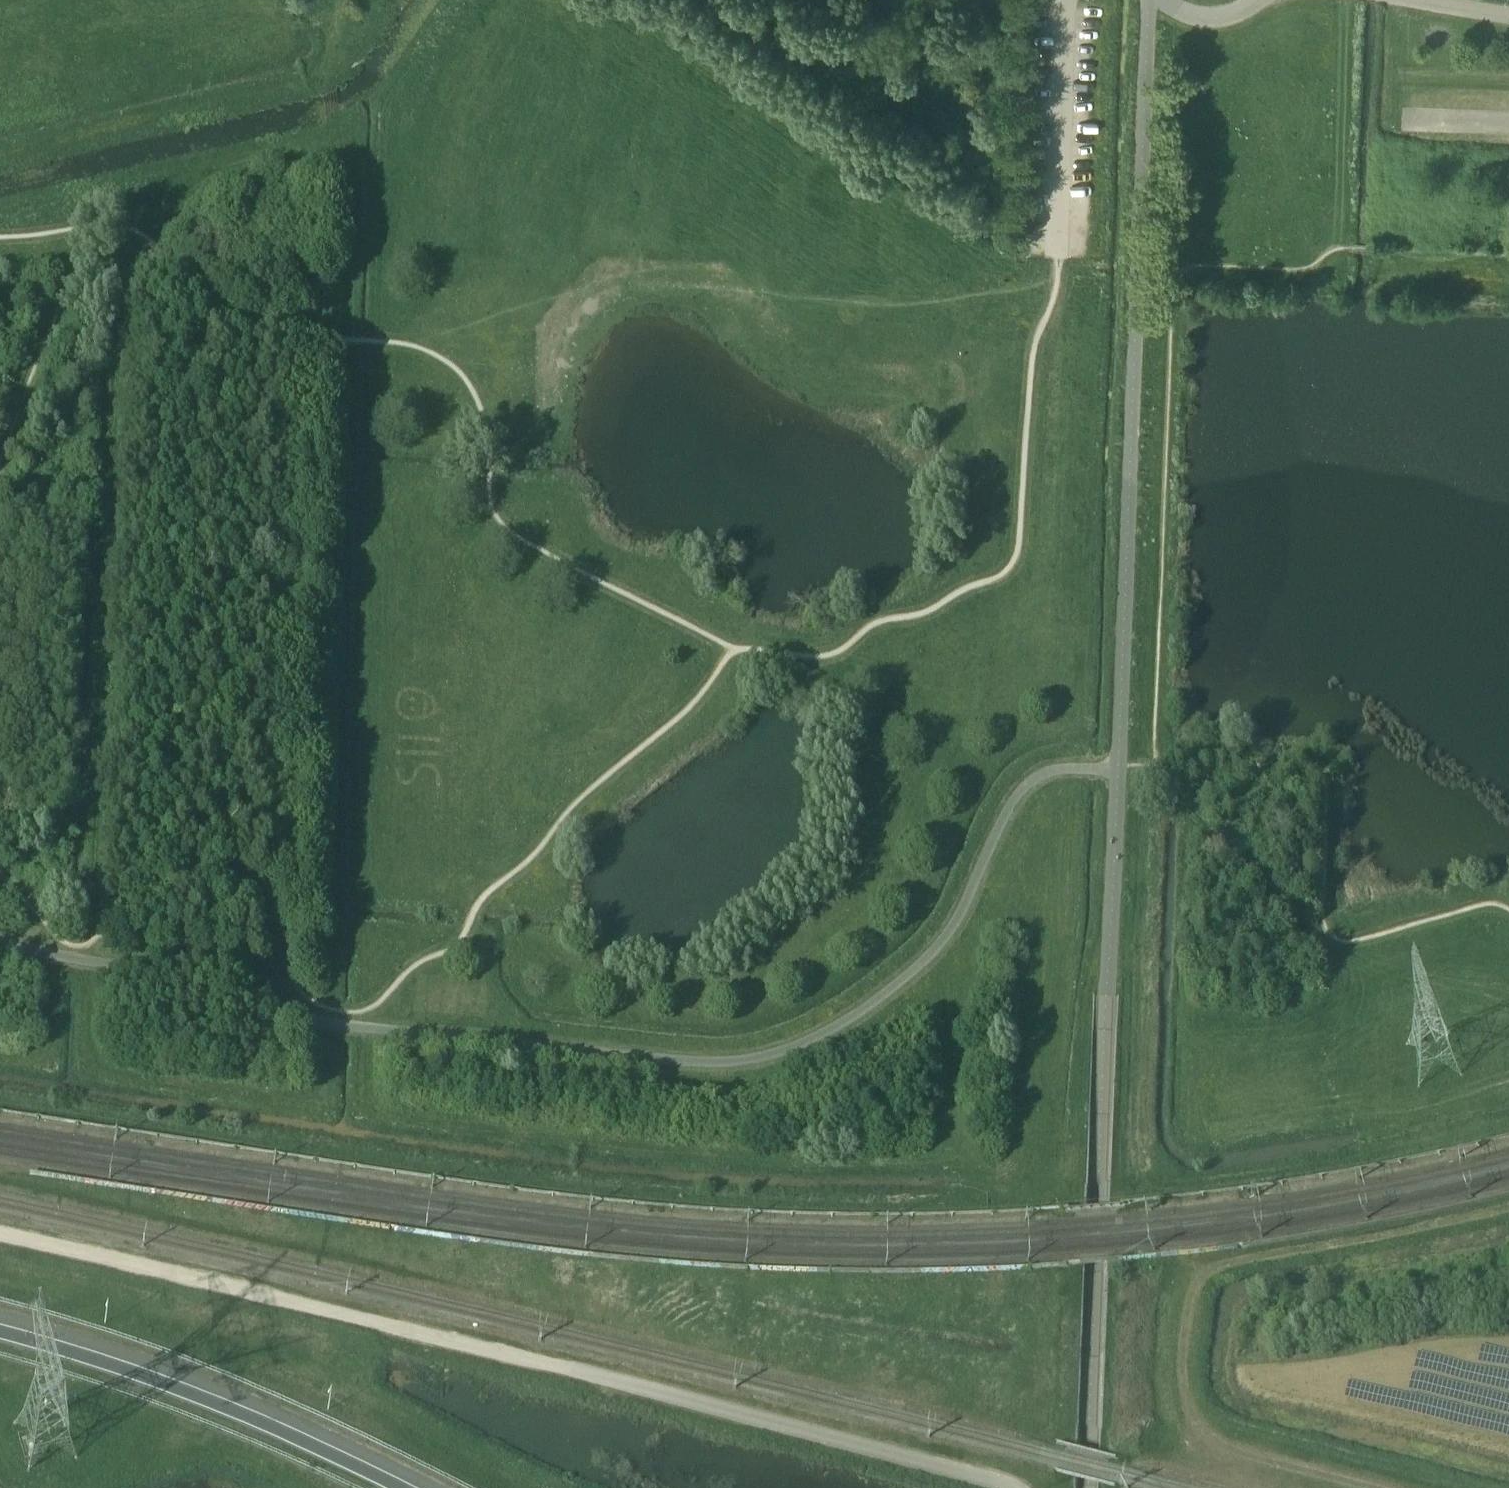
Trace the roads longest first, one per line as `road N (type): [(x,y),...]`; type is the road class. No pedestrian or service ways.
road 1 (track): [(1508,1212),(1231,1268),(1207,1283),(1189,1315),(1186,1391),(1200,1428),(1226,1451),(1356,1487)]
road 2 (motorway): [(403,1487),(115,1364),(0,1330)]
road 3 (track): [(1118,768),(1163,785),(1317,952)]

